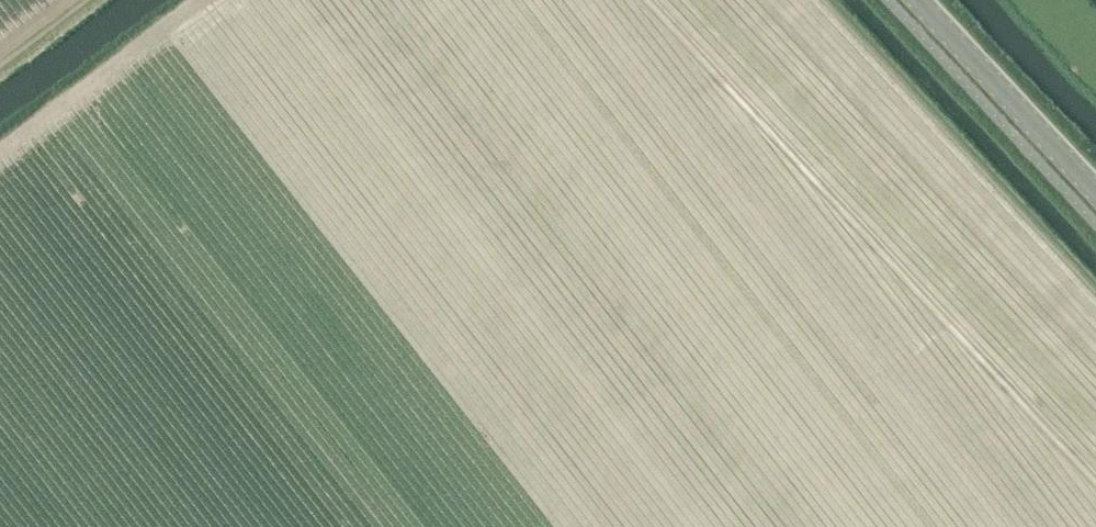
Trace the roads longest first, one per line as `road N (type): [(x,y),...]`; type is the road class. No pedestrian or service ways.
road 1 (tertiary): [(1095,196),(914,0)]

